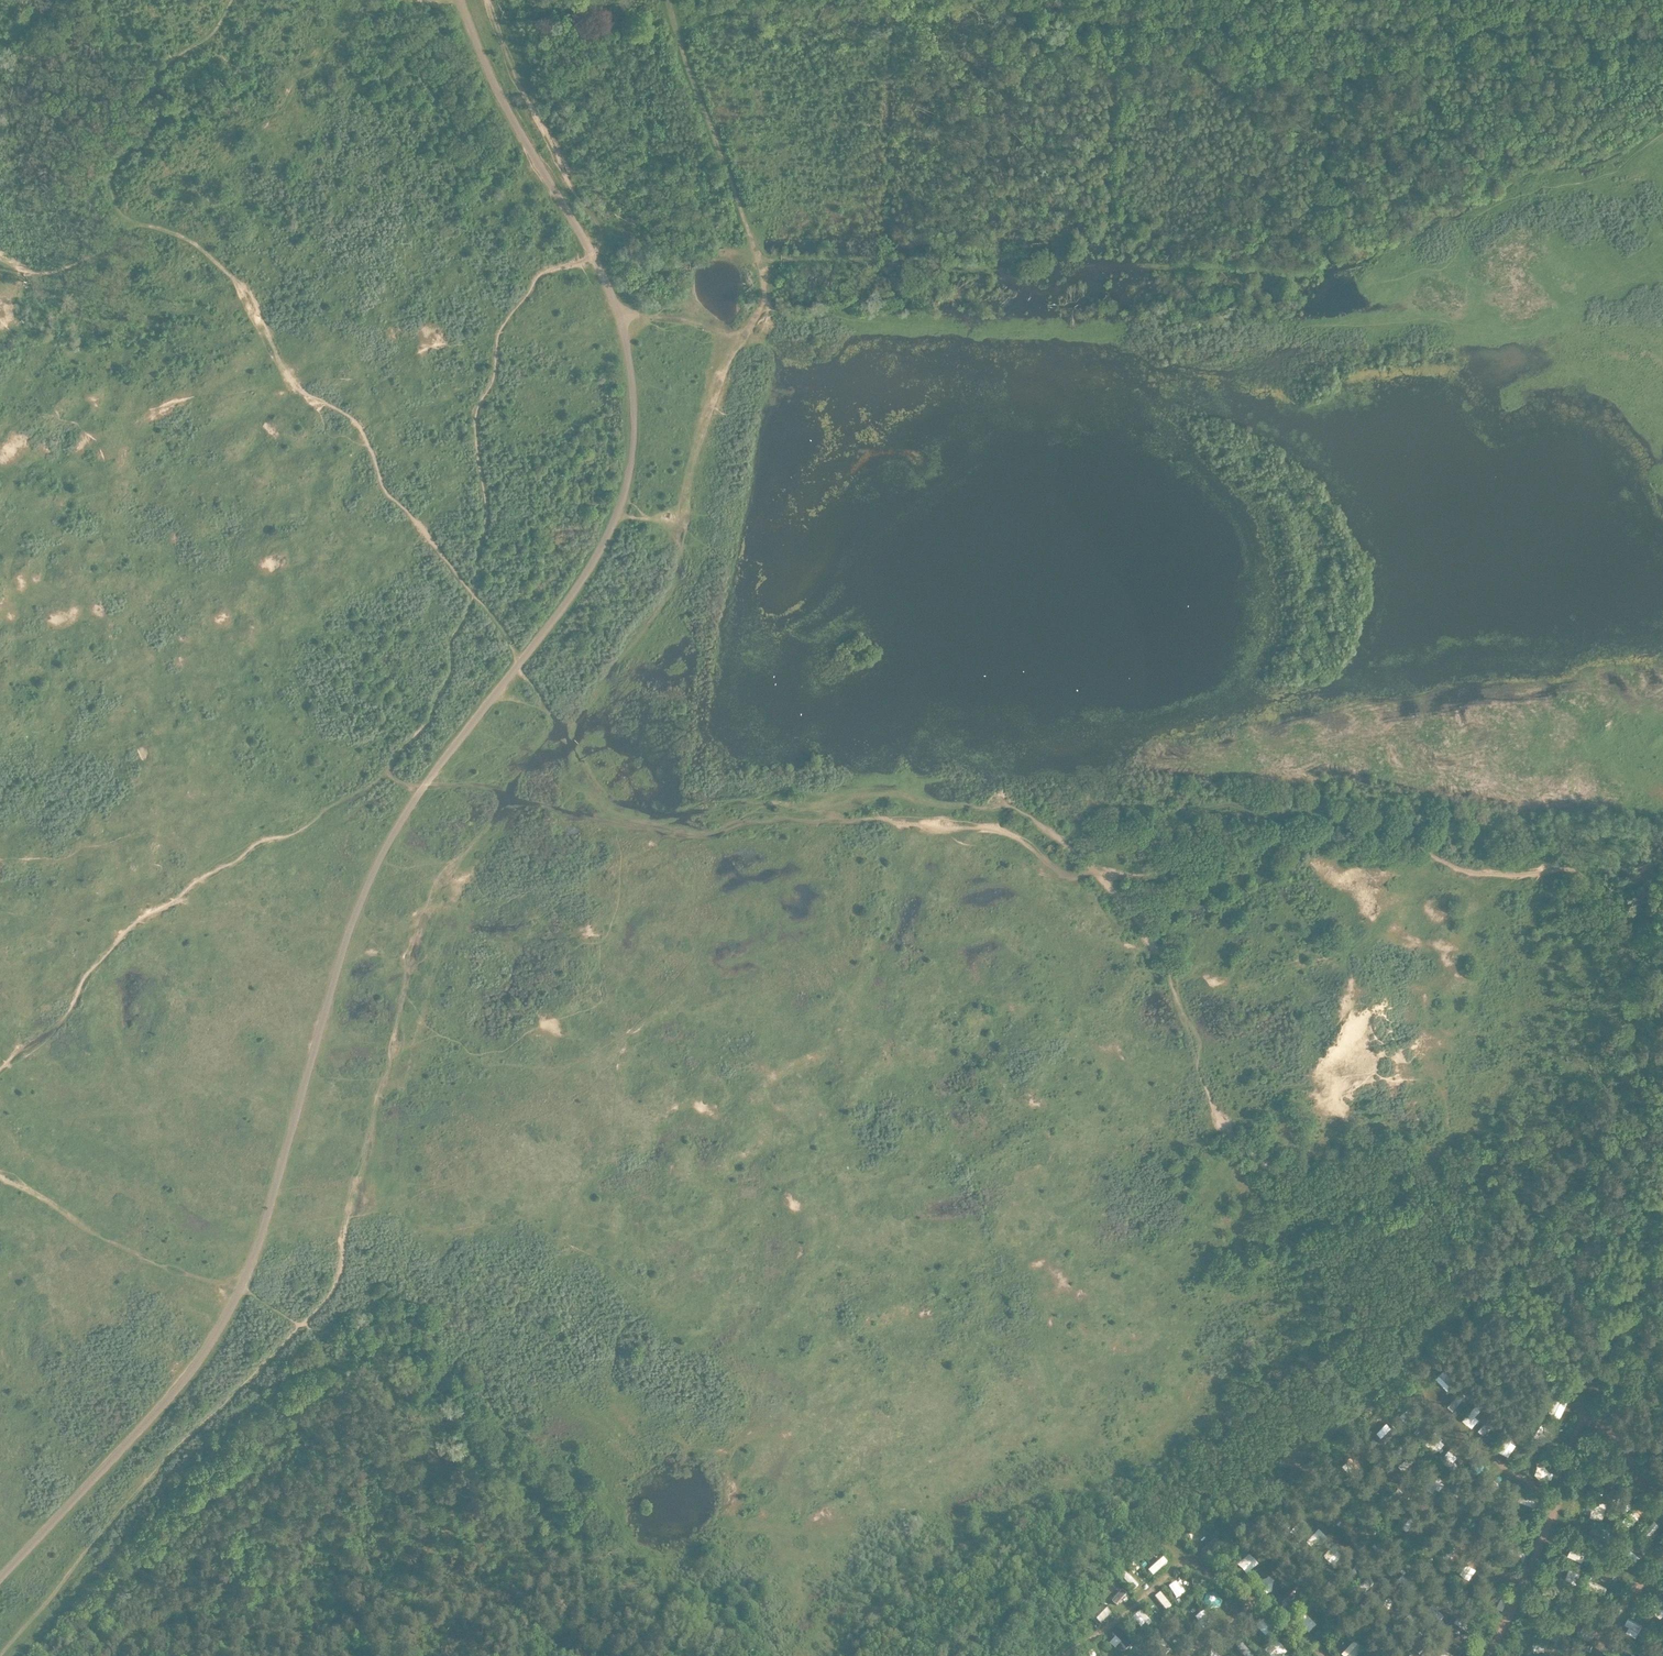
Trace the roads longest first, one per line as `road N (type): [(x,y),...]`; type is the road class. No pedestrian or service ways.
road 1 (track): [(1185,1557),(1119,1620),(1064,1655)]

